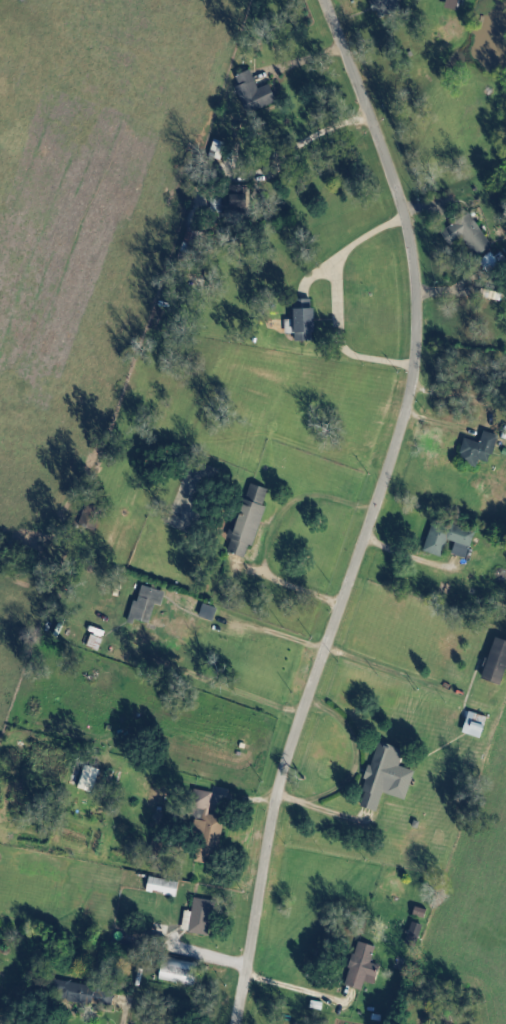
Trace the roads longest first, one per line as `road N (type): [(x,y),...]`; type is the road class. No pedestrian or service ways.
road 1 (residential): [(243,1023),(284,771),(416,349),(420,279),(409,218),(325,0)]

